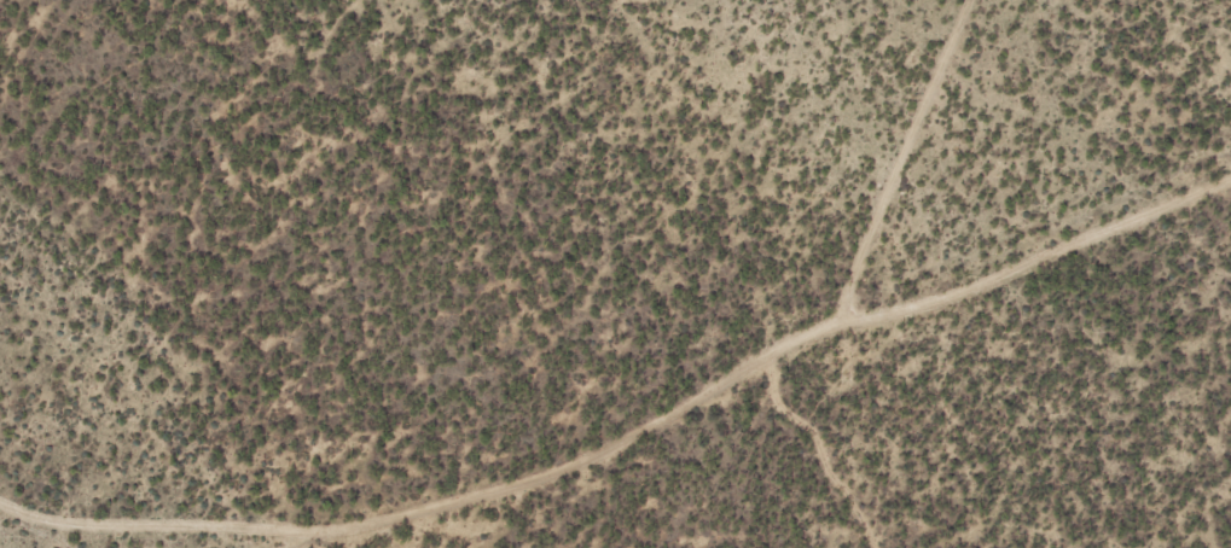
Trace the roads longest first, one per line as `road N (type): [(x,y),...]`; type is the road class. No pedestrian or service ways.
road 1 (track): [(401,513),(533,482),(707,403),(768,357),(834,327),(963,295),(1230,178)]
road 2 (track): [(834,327),(973,0)]
road 3 (track): [(768,357),(776,398),(811,432),(873,547)]

